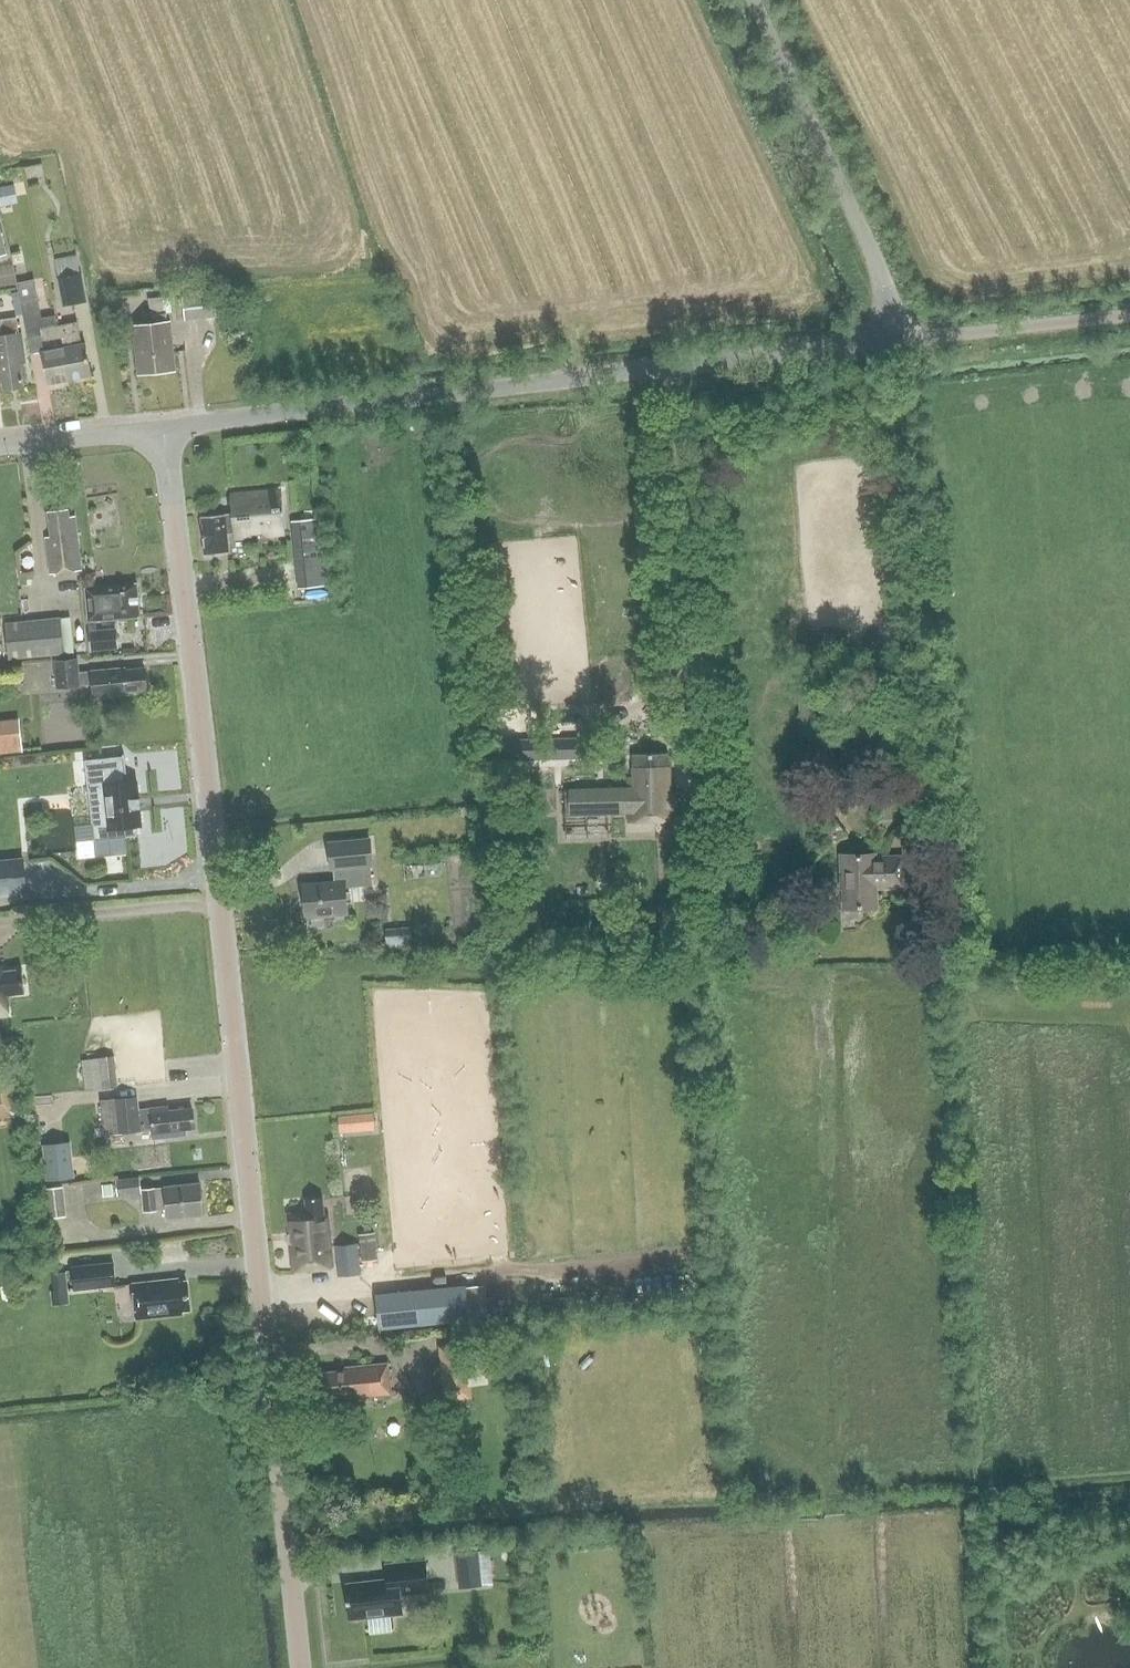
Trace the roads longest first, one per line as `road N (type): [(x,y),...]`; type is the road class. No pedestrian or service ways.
road 1 (tertiary): [(300,1667),(163,428)]
road 2 (unclassified): [(163,428),(894,339)]
road 3 (unclassified): [(894,339),(874,255),(756,0)]
road 4 (unclassified): [(894,339),(1129,313)]
road 5 (tertiary): [(0,444),(163,428)]

